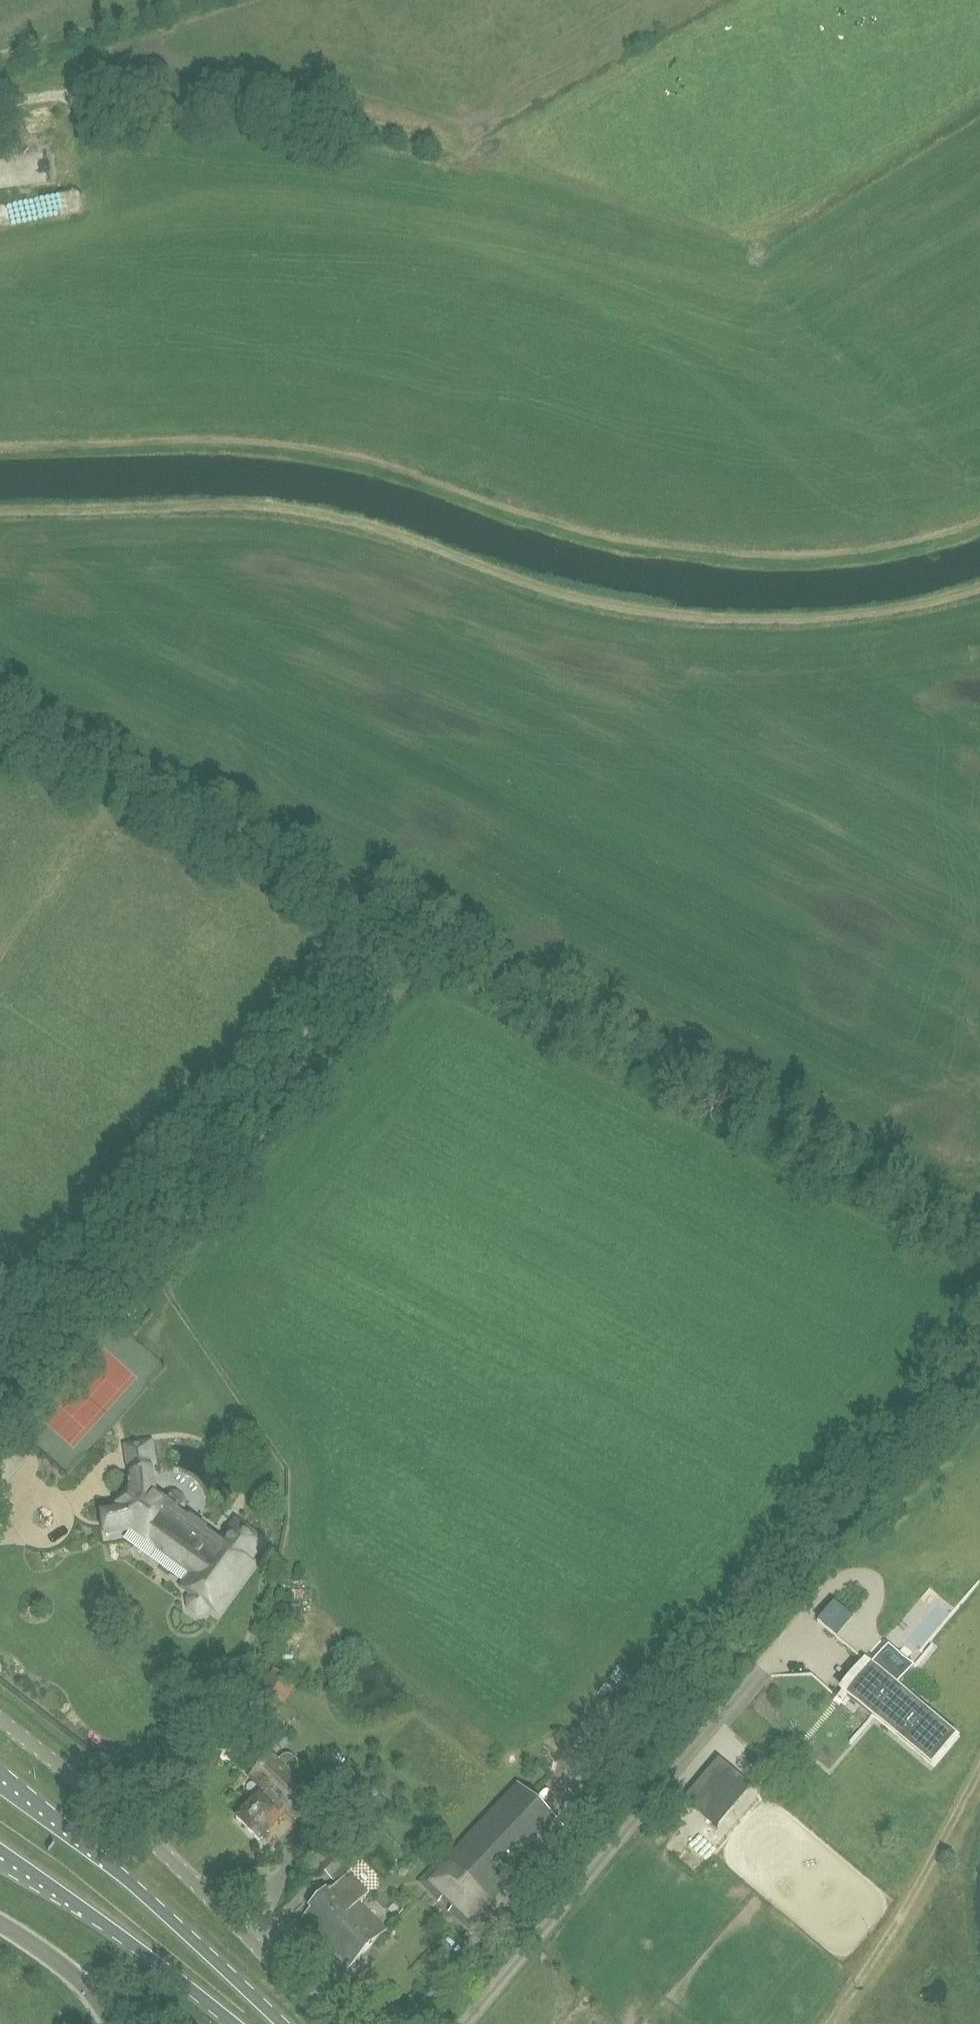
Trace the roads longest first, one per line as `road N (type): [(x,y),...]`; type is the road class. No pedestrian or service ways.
road 1 (track): [(443,2023),(979,1403)]
road 2 (unclassified): [(334,2023),(96,1791),(0,1716)]
road 3 (primary): [(283,2023),(0,1772)]
road 4 (track): [(979,1766),(893,1928),(825,2023)]
road 5 (primary): [(0,1856),(235,2023)]
road 6 (track): [(0,54),(175,0)]
road 7 (unclassified): [(119,2023),(69,1968),(0,1925)]

